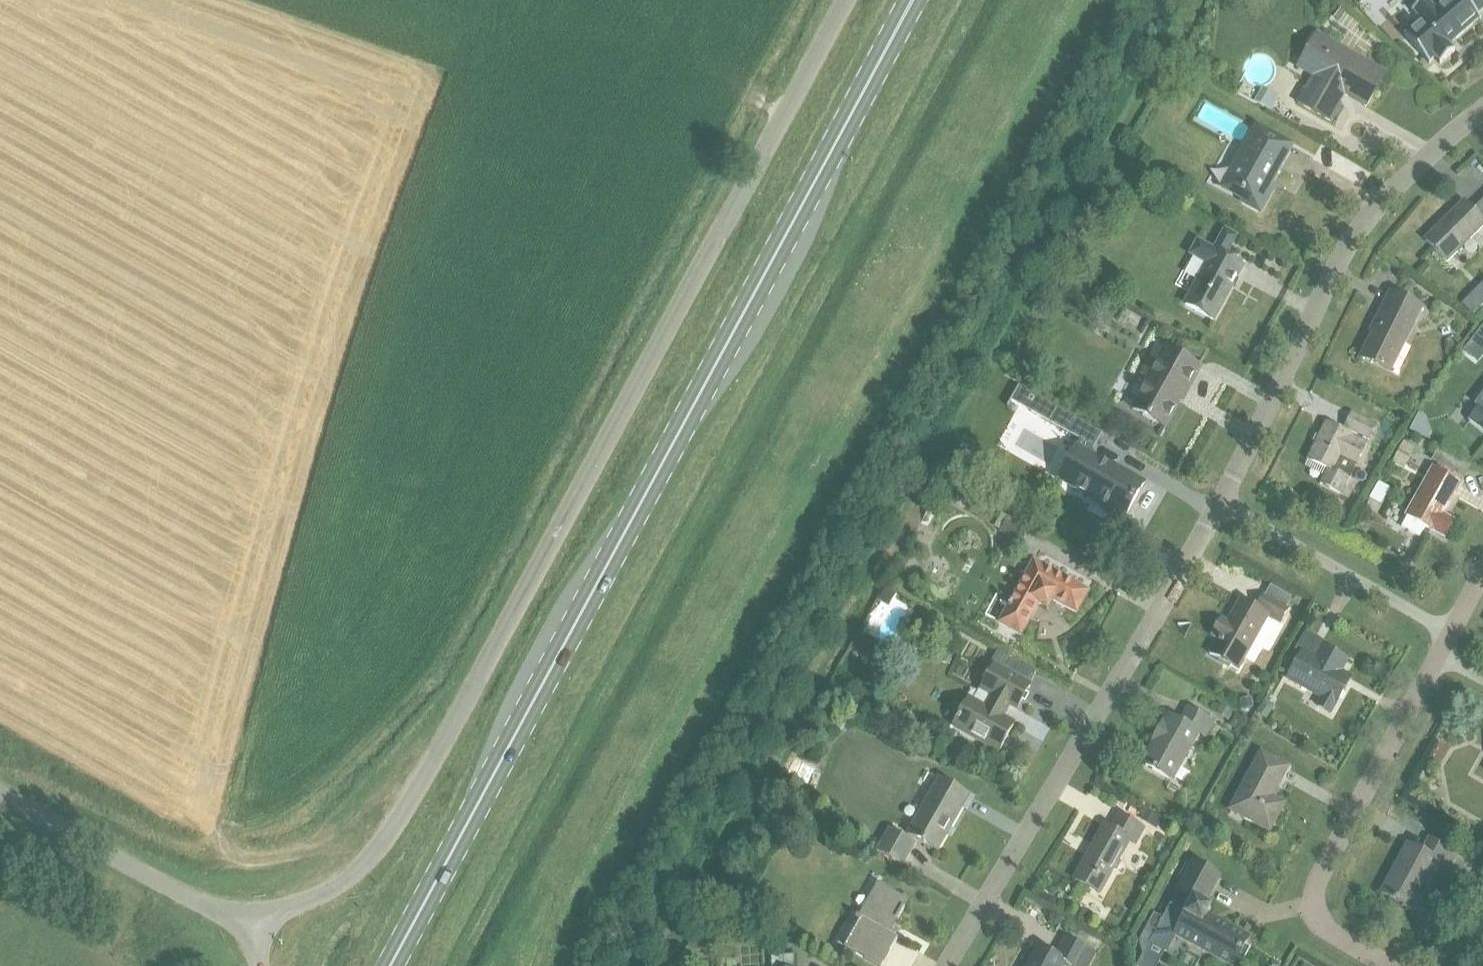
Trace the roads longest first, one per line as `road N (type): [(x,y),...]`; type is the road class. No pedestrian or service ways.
road 1 (unclassified): [(245,925),(320,897),(377,857),(843,0)]
road 2 (primary): [(391,965),(914,0)]
road 3 (residential): [(1230,509),(959,965)]
road 4 (residential): [(1482,119),(1398,196),(1356,249),(1230,509)]
road 5 (residential): [(1389,965),(1330,931),(1316,910),(1317,887),(1446,644)]
road 6 (unclassified): [(245,925),(0,800)]
road 7 (residential): [(1446,644),(1434,623),(1230,509)]

